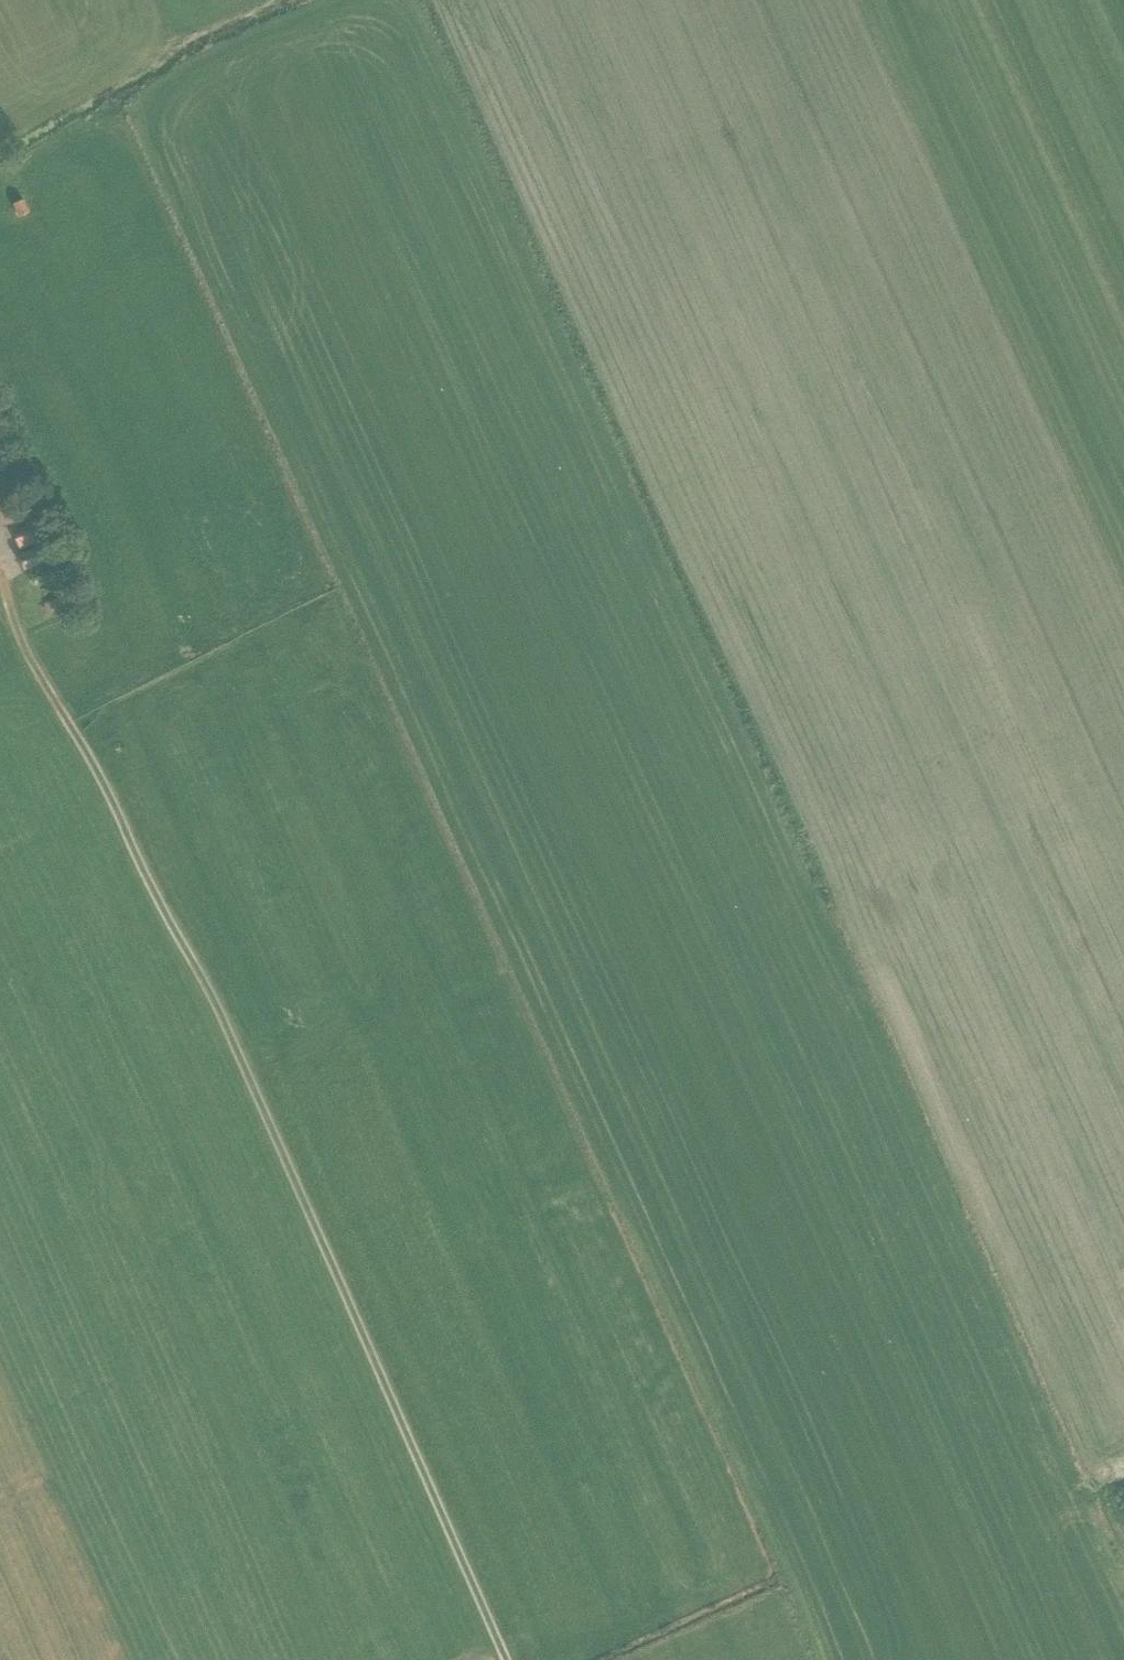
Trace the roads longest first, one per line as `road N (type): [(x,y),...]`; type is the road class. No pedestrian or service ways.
road 1 (track): [(507,1659),(242,1062),(95,771),(23,651),(4,580)]

